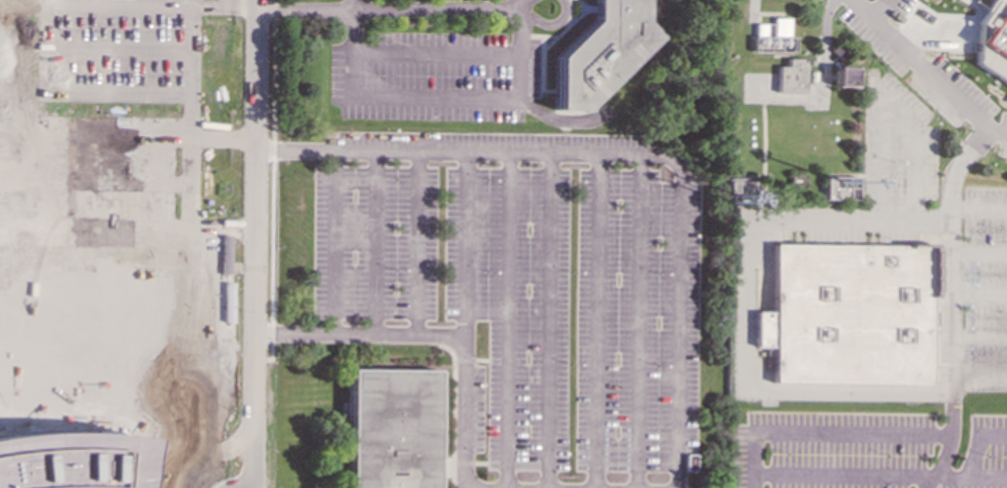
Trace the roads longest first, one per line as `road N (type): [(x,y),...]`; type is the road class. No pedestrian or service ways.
road 1 (residential): [(260,0),(257,487)]

